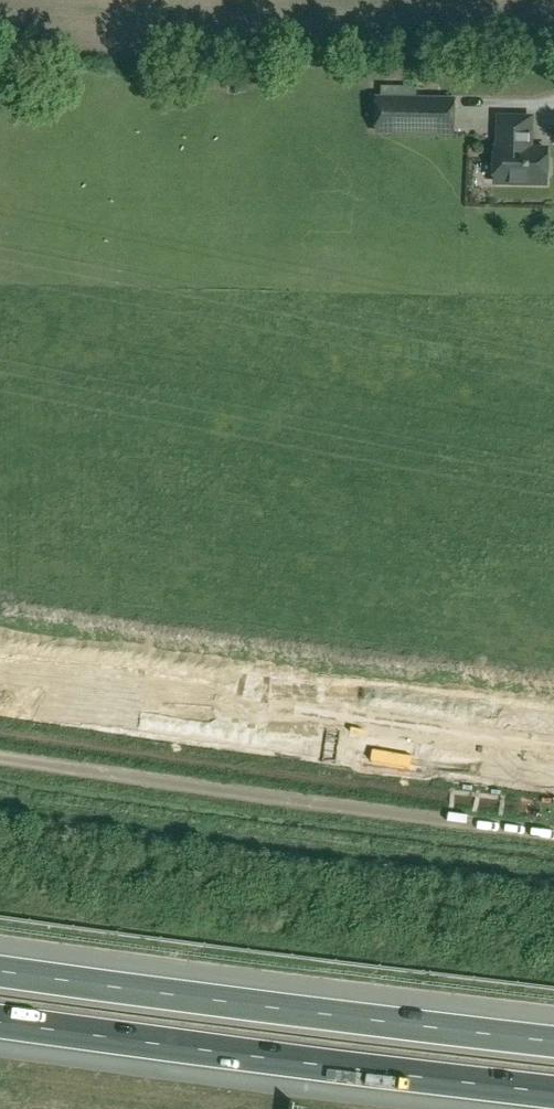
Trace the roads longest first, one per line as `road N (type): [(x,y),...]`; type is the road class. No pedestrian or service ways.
road 1 (motorway): [(553,1042),(0,971)]
road 2 (motorway): [(0,1023),(553,1092)]

